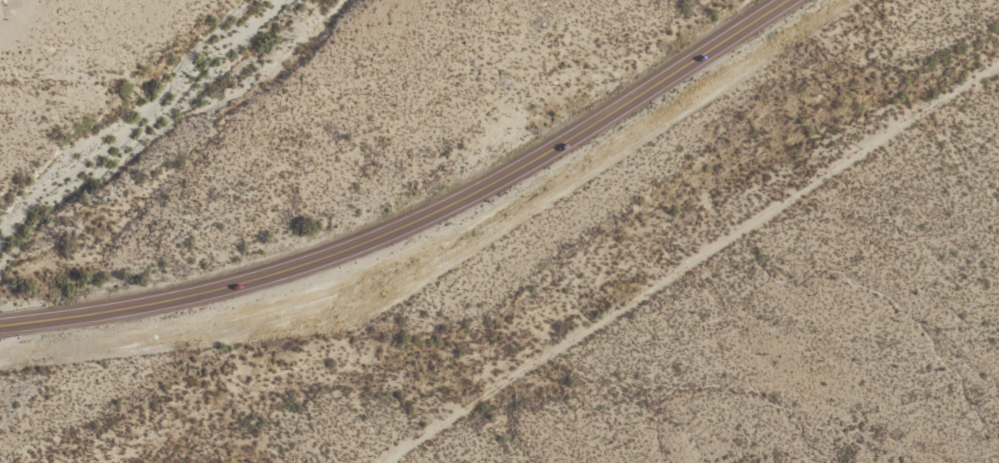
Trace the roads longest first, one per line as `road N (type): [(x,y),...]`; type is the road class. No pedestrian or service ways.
road 1 (trunk): [(0,324),(228,284),(360,240),(504,172),(779,0)]
road 2 (residential): [(381,462),(998,61)]

